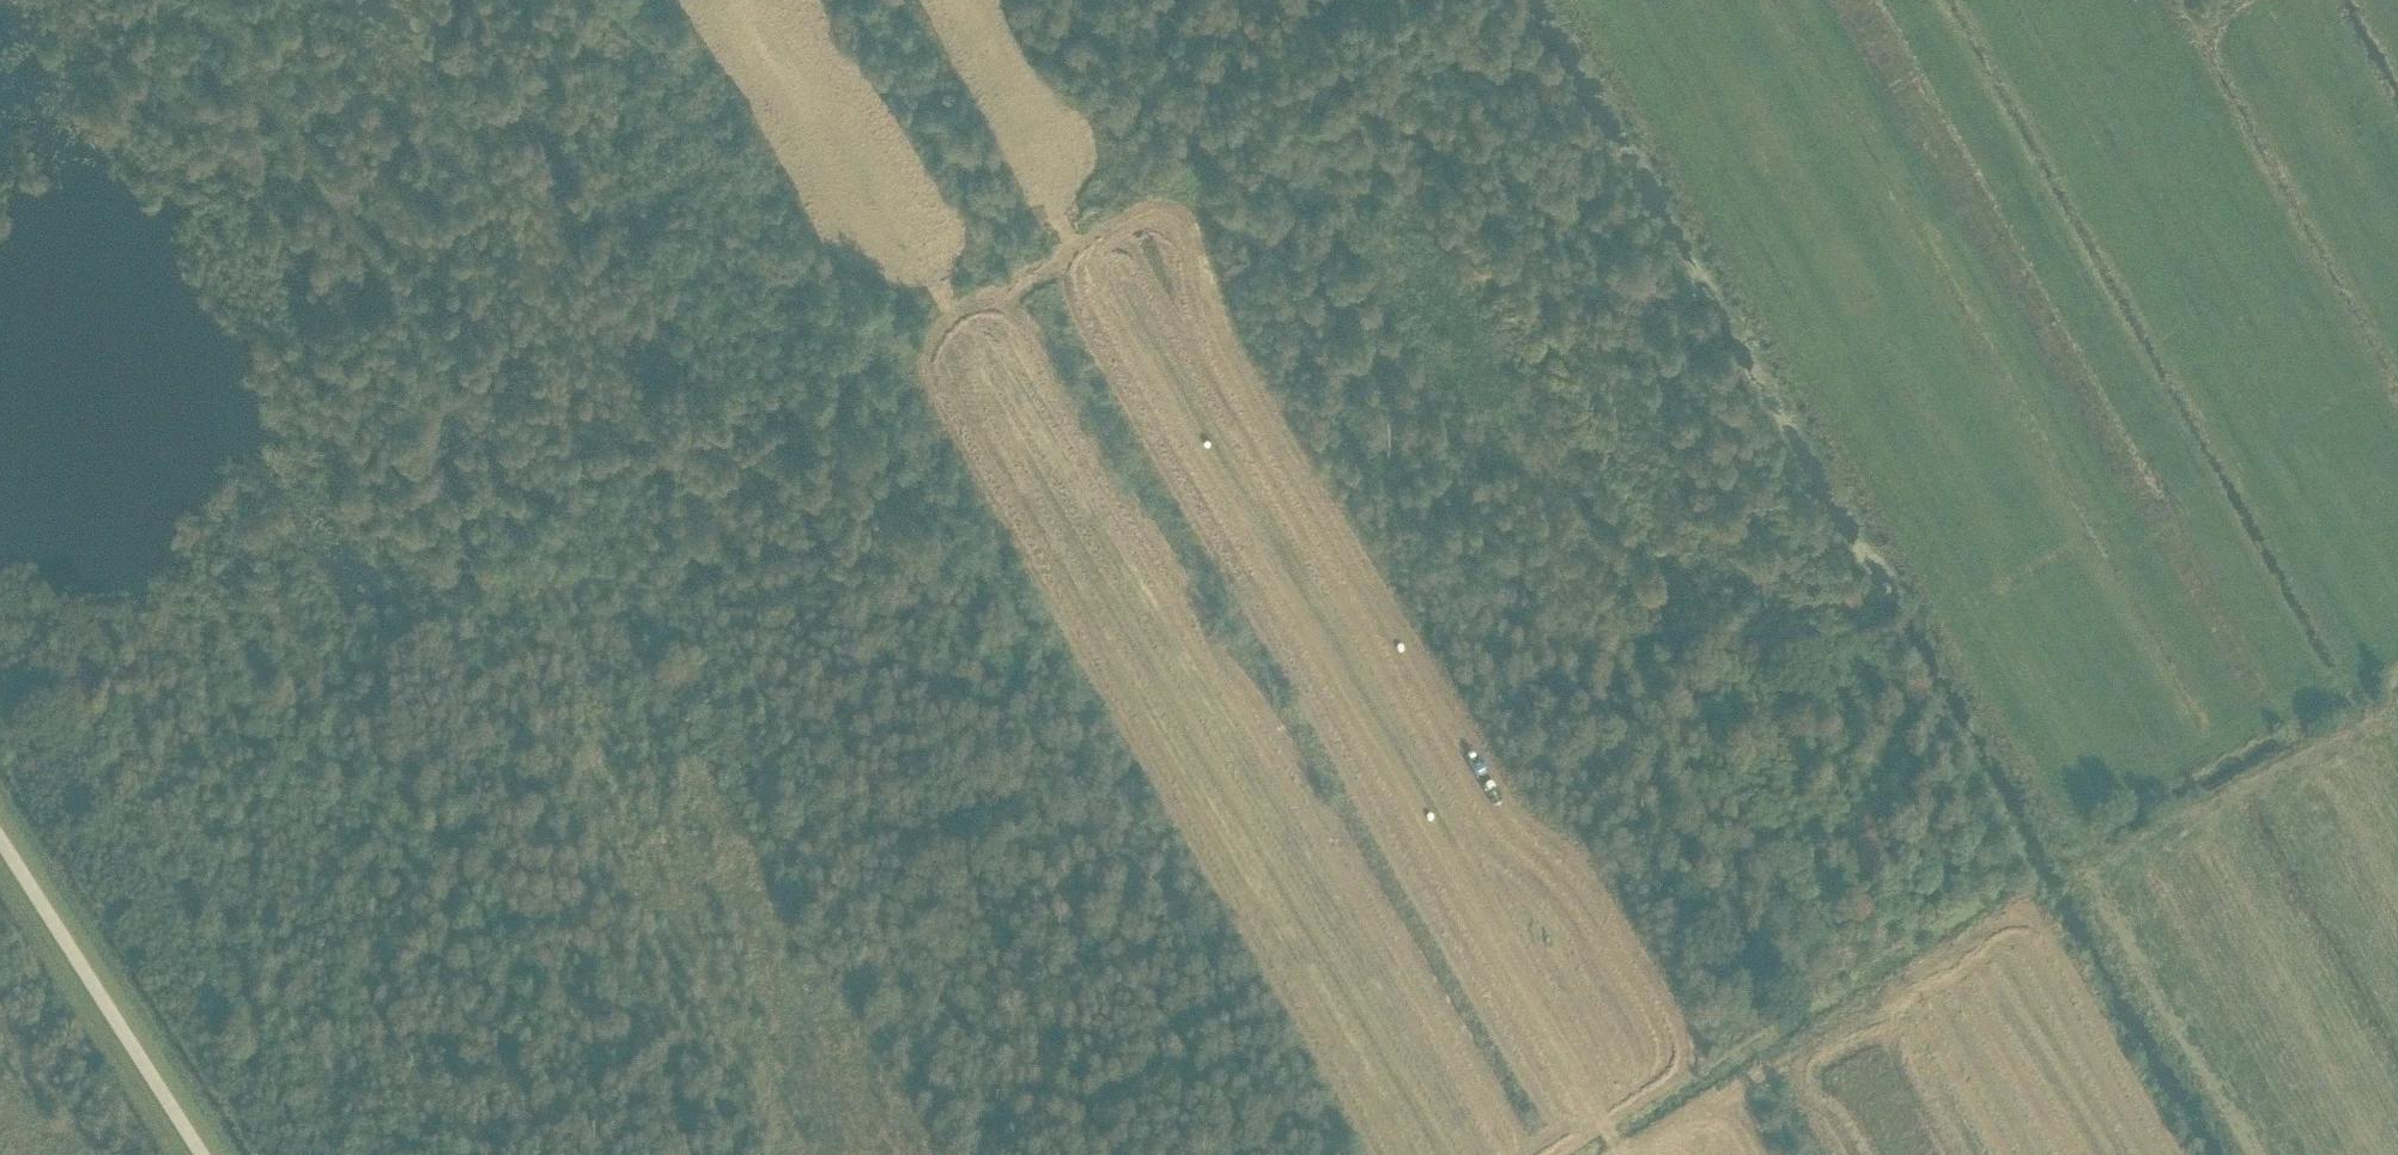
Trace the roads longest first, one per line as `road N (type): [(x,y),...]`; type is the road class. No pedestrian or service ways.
road 1 (unclassified): [(199,1154),(0,844)]

